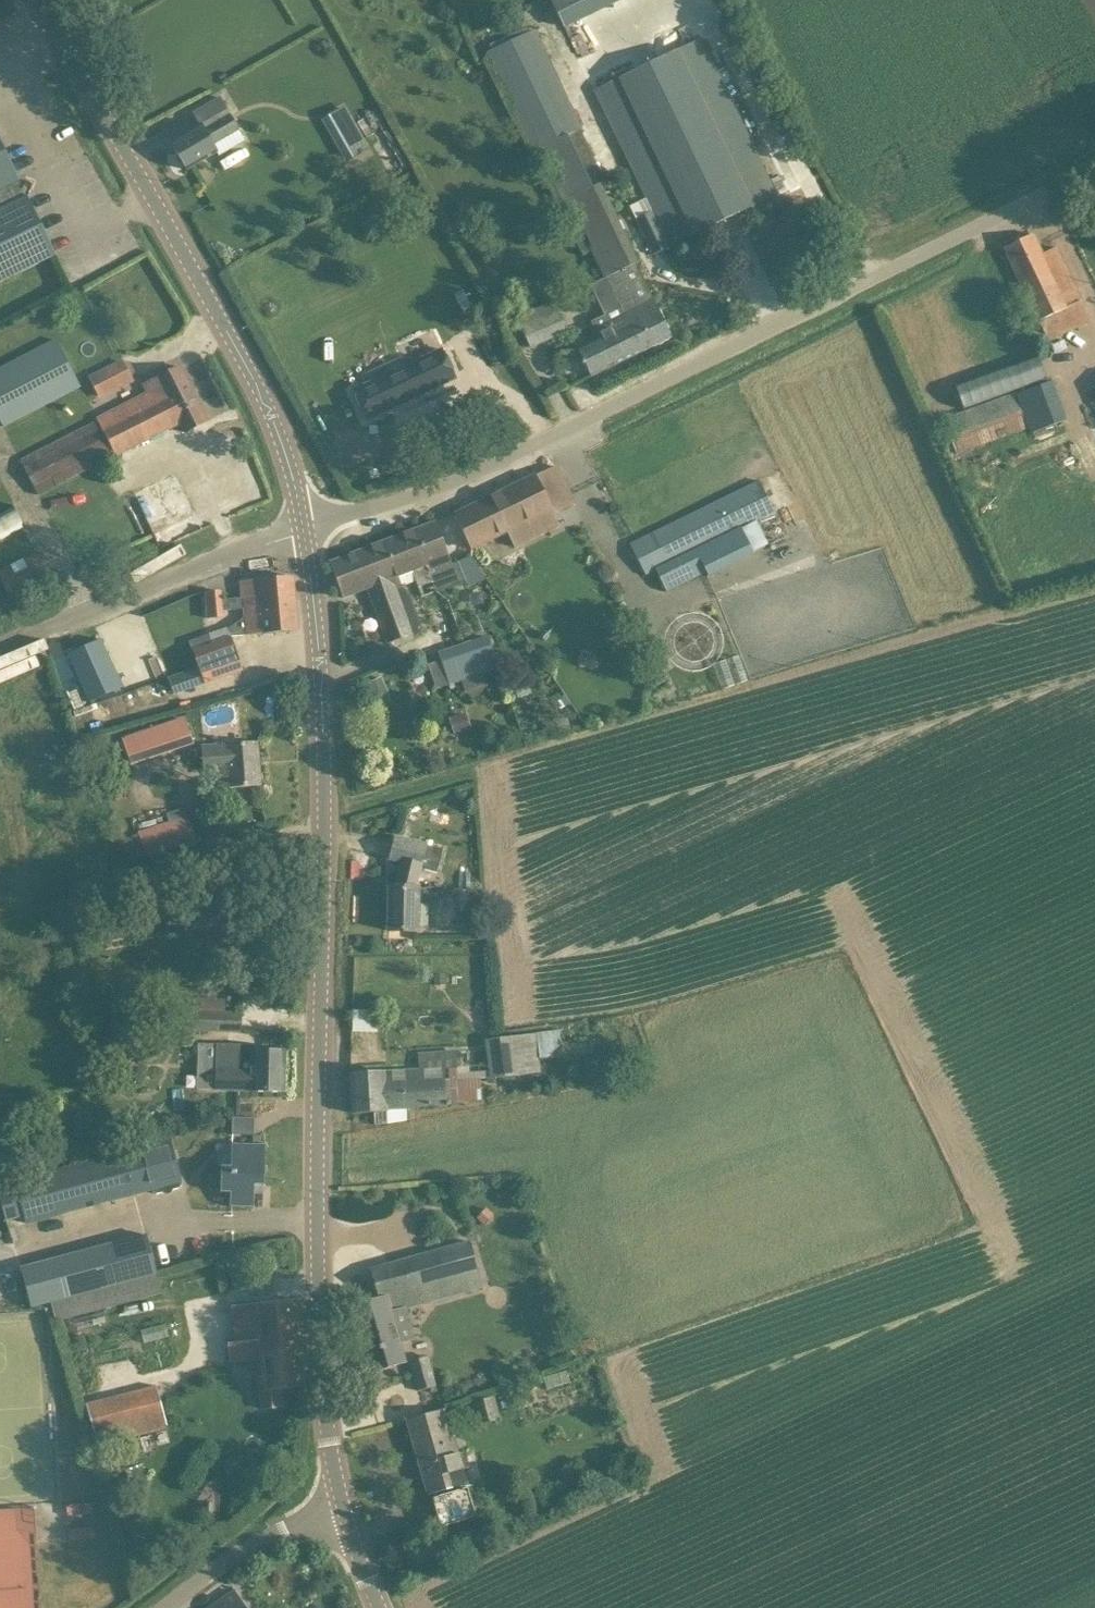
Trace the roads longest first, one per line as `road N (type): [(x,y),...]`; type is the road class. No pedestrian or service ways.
road 1 (tertiary): [(339,1500),(330,1399),(328,619),(304,522)]
road 2 (unclassified): [(304,522),(430,491),(1094,170)]
road 3 (tertiary): [(304,522),(265,397),(38,0)]
road 4 (unclassified): [(304,522),(0,653)]
road 5 (unclassified): [(161,1607),(222,1559),(339,1500)]

